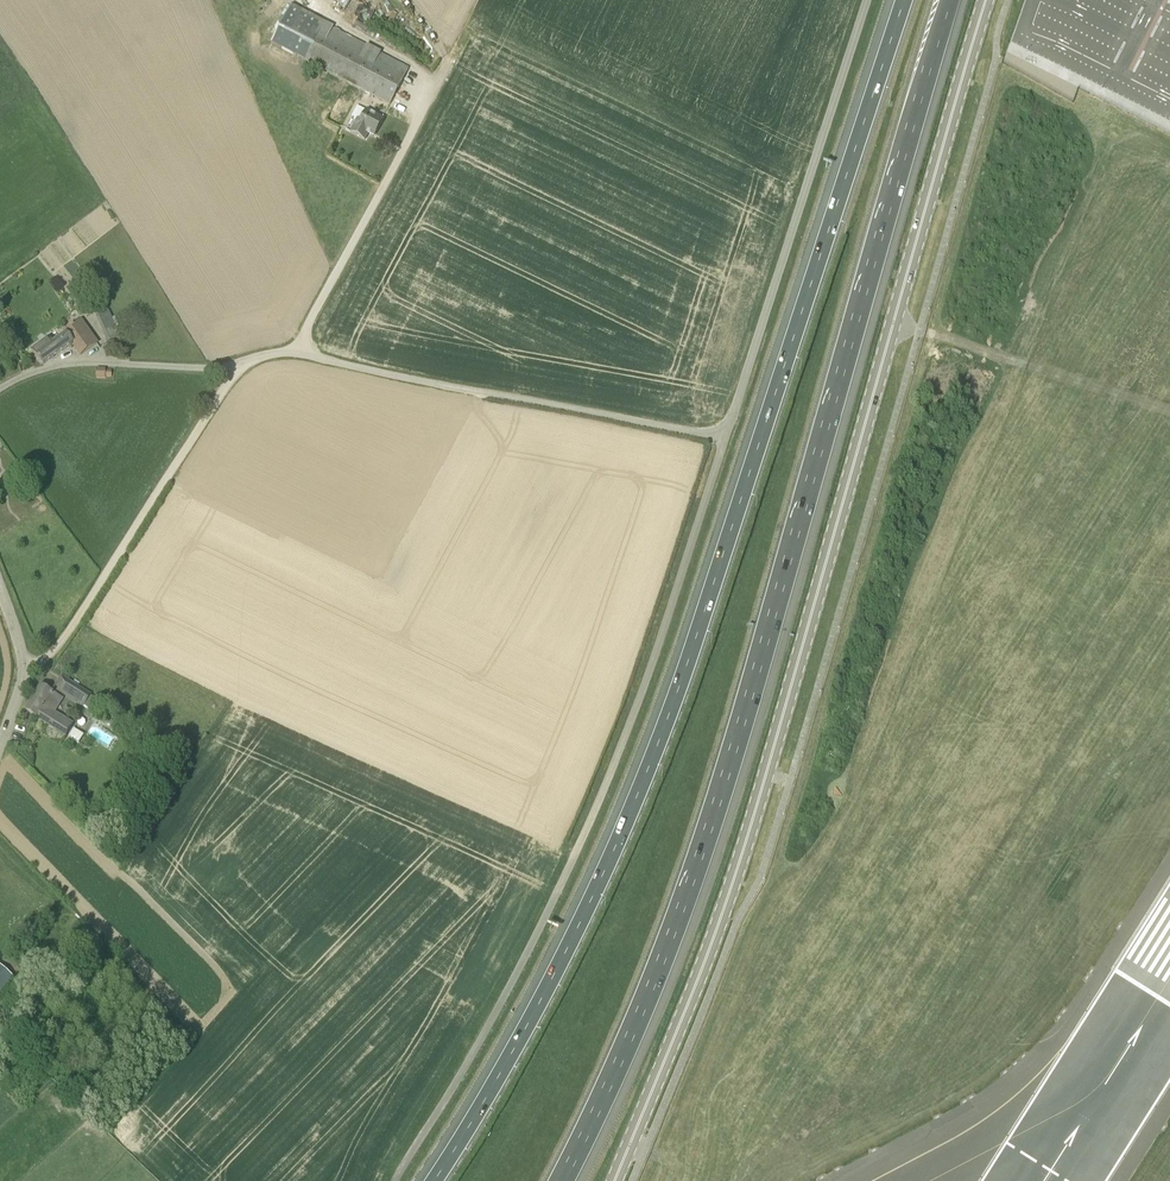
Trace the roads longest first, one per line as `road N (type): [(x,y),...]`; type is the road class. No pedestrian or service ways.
road 1 (motorway): [(904,0),(671,706),(554,971),(433,1180)]
road 2 (motorway): [(561,1180),(640,1019),(708,833),(950,0)]
road 3 (tertiary): [(614,1180),(717,922),(986,0)]
road 4 (unclassified): [(0,386),(54,363),(200,368),(288,352),(724,436),(860,0)]
road 5 (track): [(19,672),(31,669),(76,618),(239,363)]
road 6 (unclassified): [(0,731),(19,682),(19,656),(0,600)]

